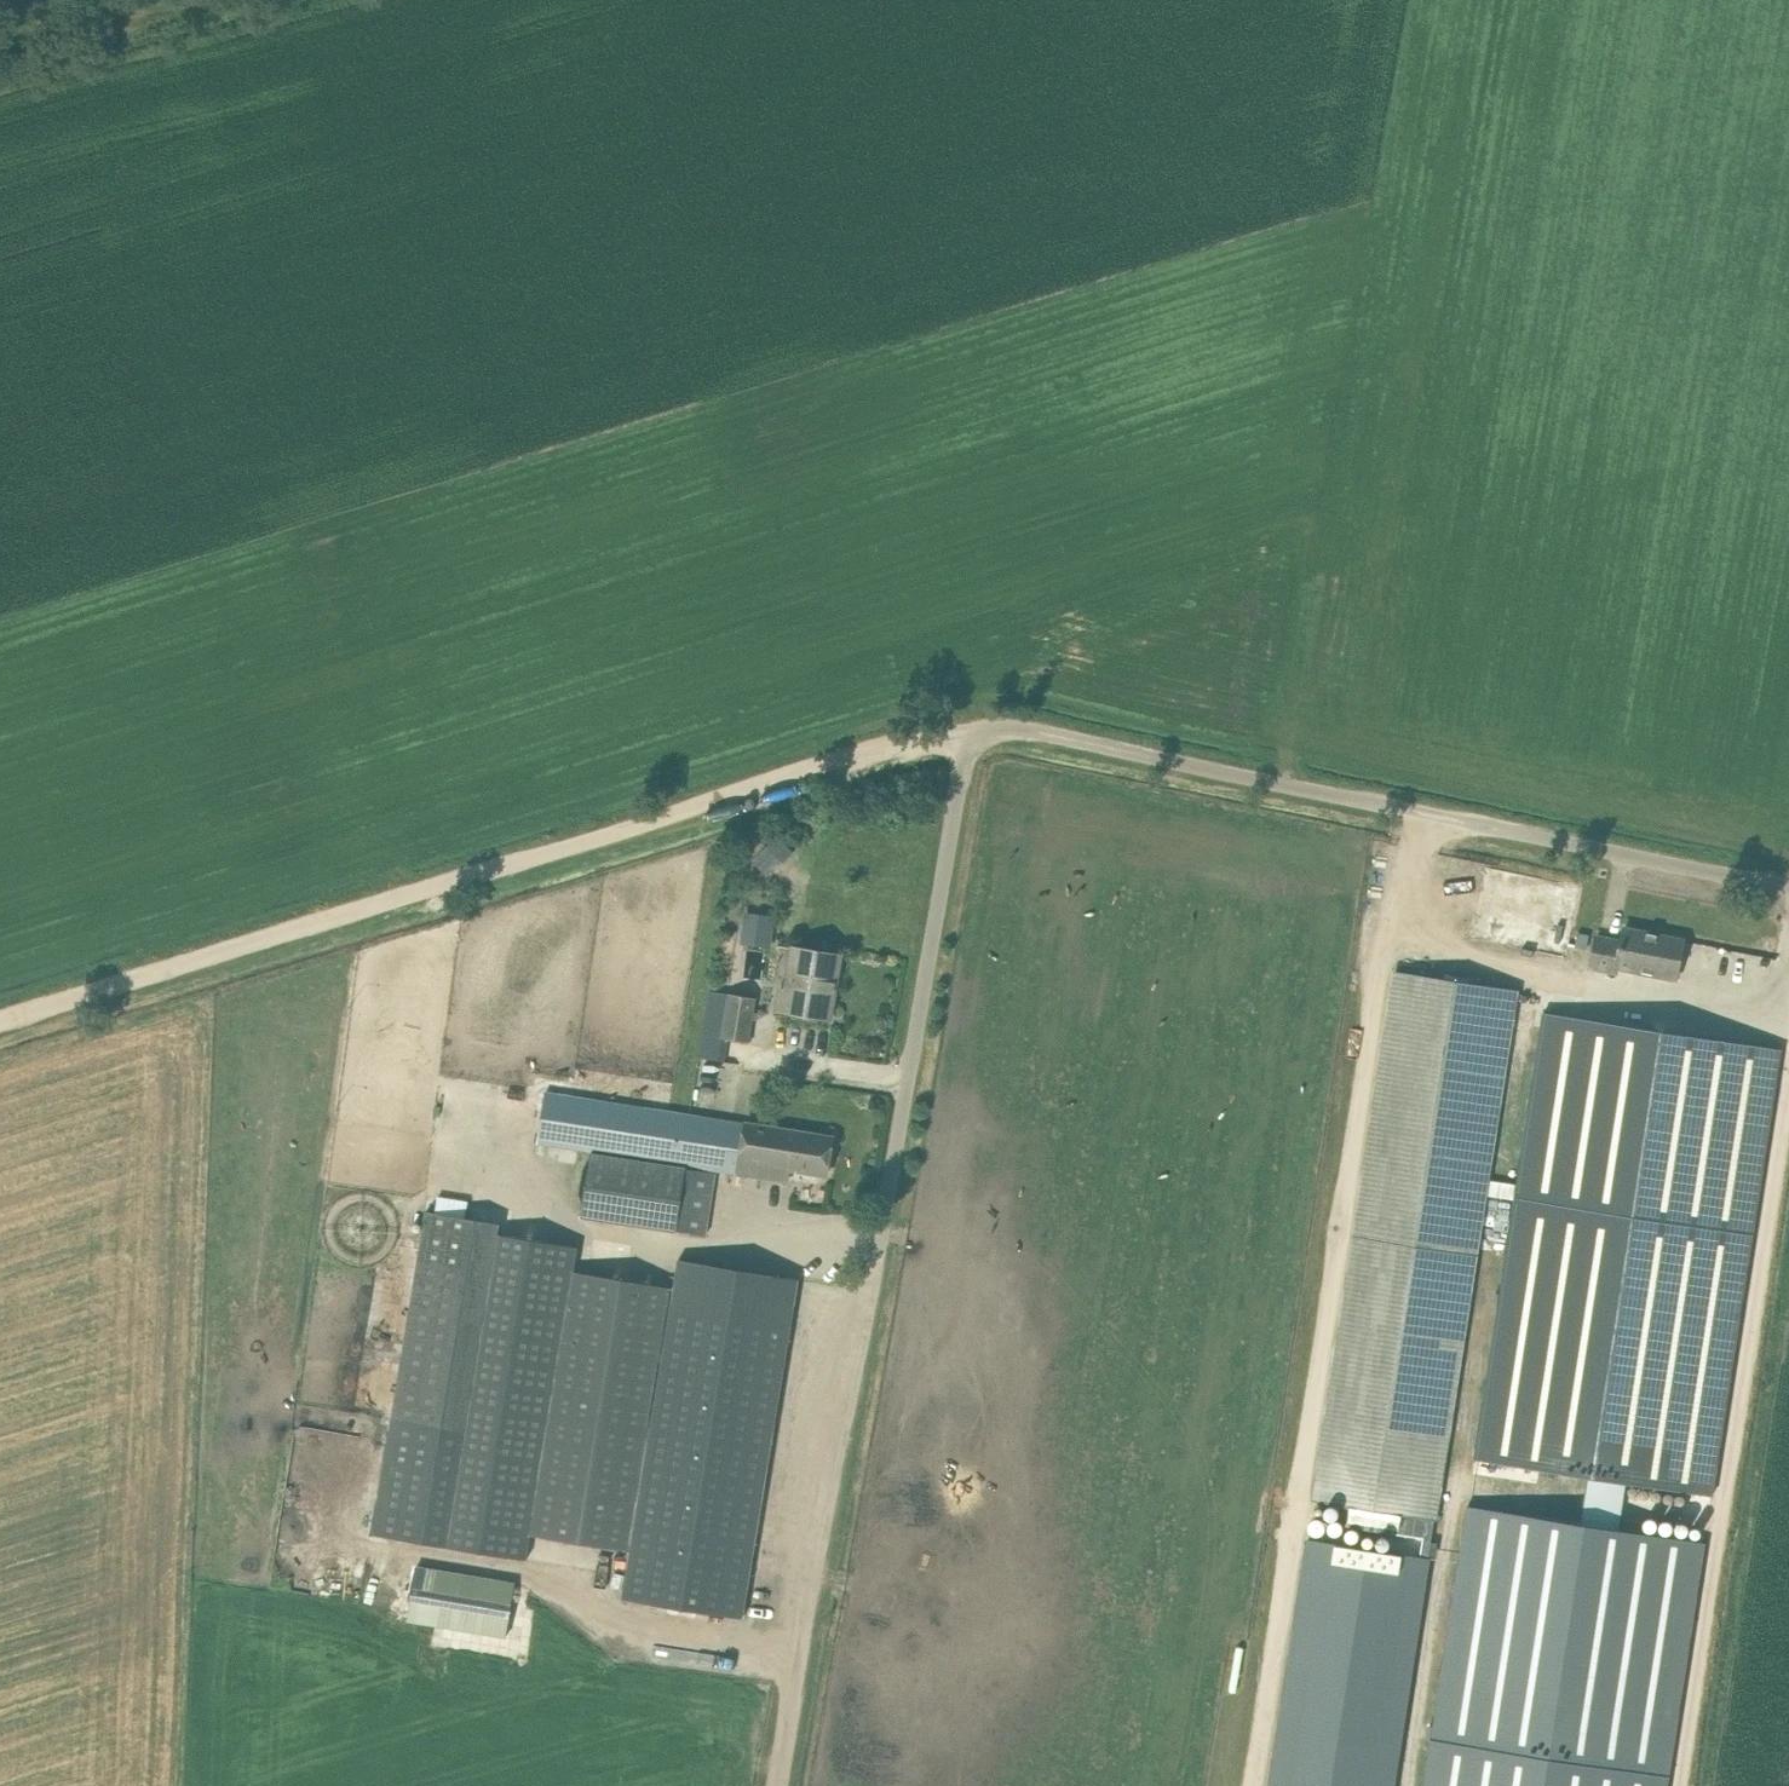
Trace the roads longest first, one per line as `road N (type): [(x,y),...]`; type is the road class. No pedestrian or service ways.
road 1 (unclassified): [(777,1785),(967,733),(1010,726),(1788,886)]
road 2 (track): [(0,1022),(890,748),(967,733)]

